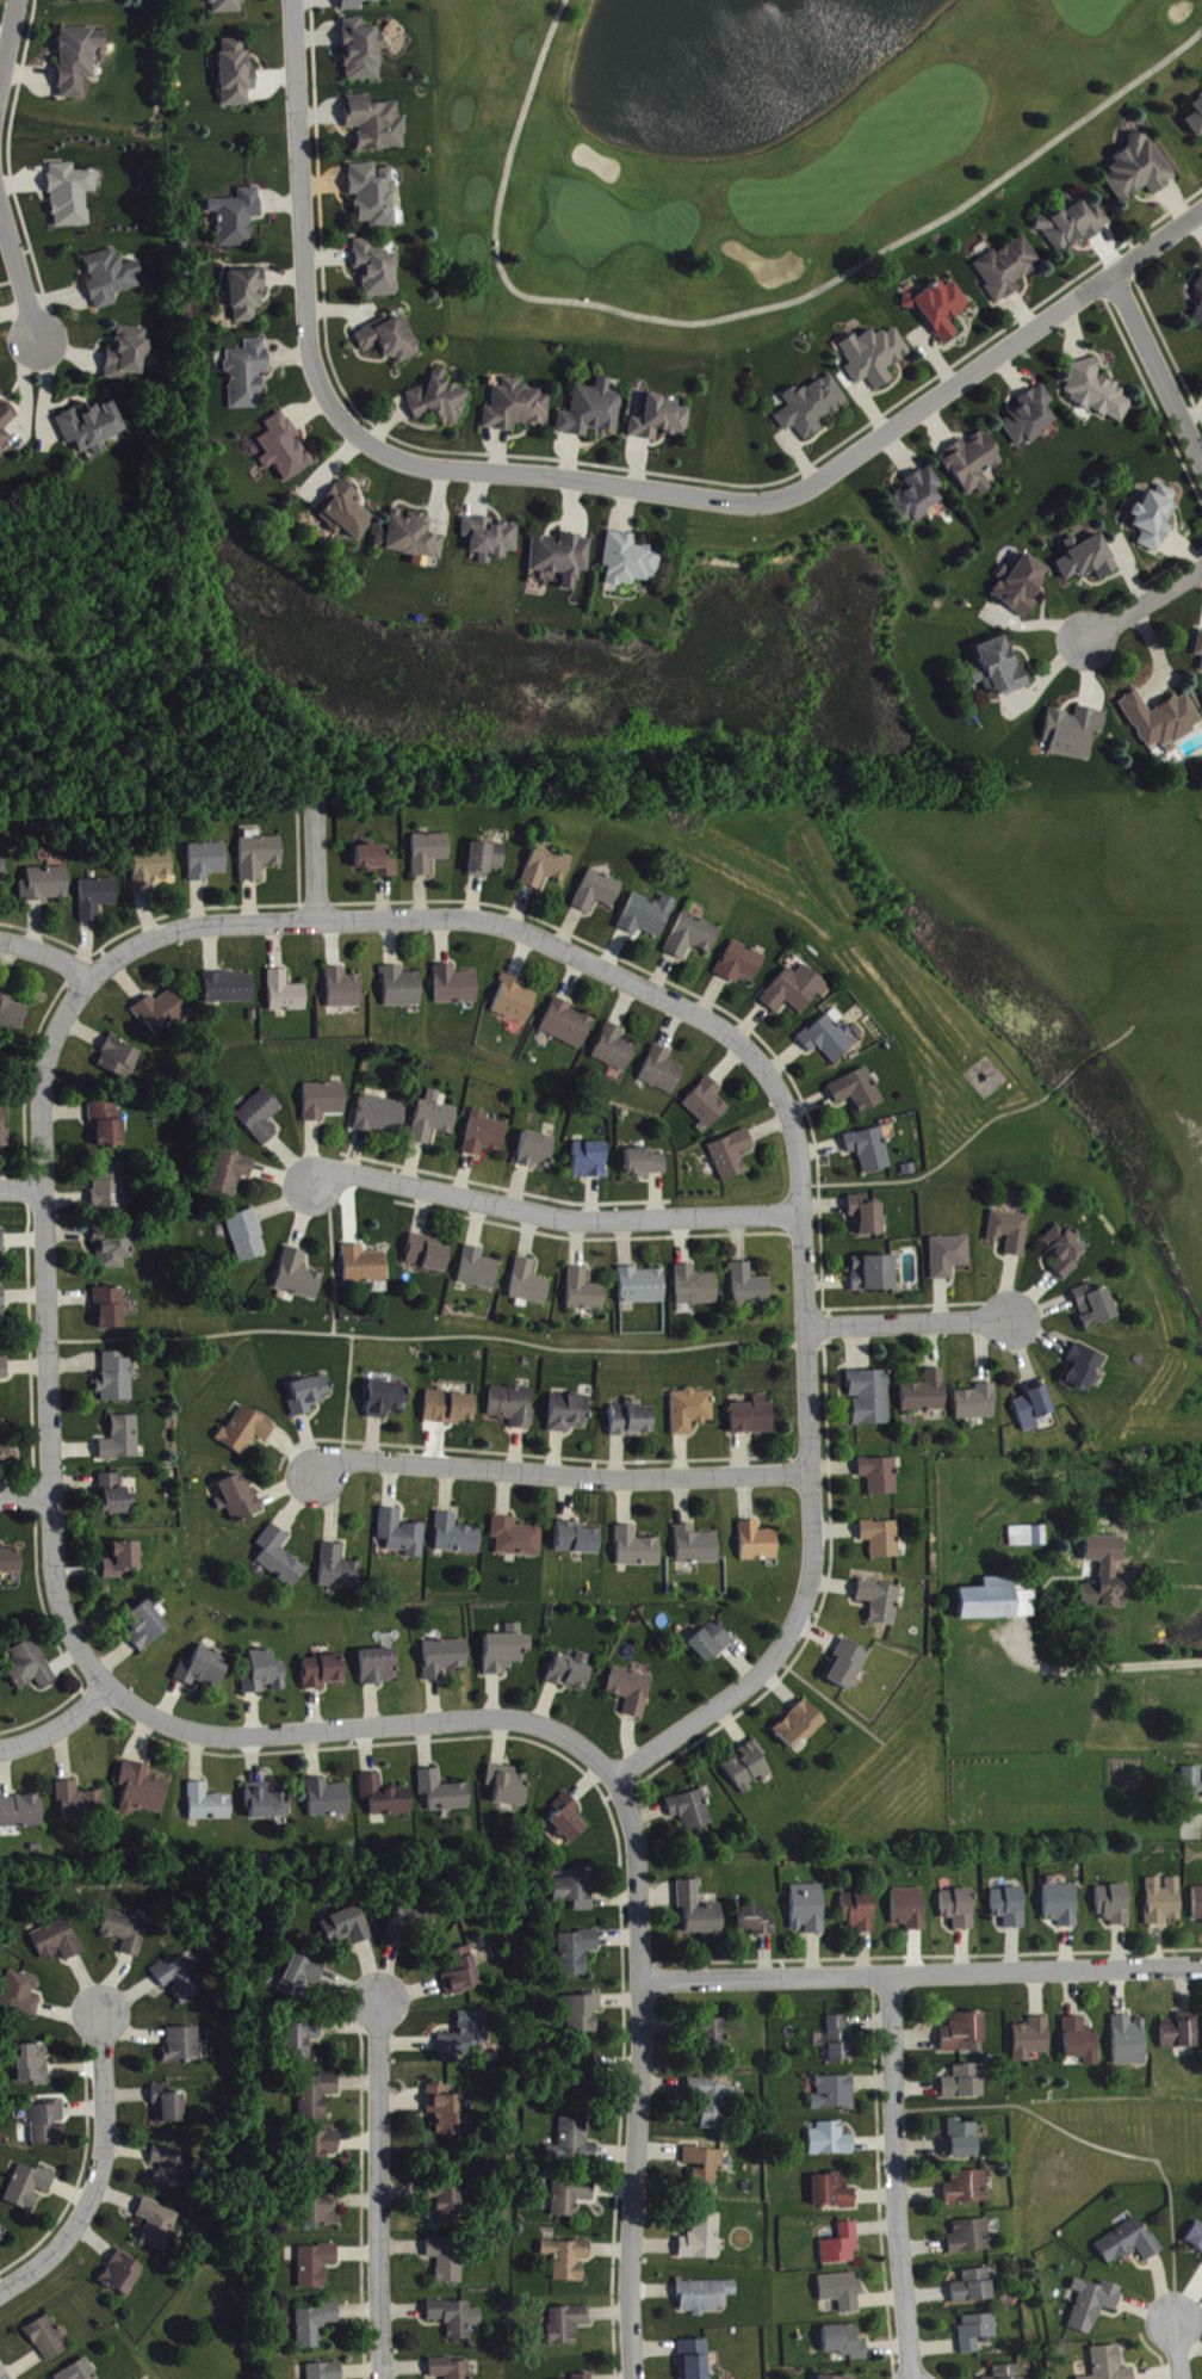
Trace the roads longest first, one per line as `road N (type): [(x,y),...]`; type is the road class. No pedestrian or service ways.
road 1 (residential): [(355,433),(414,465),(539,474),(755,506),(799,495),(1201,210)]
road 2 (residential): [(92,978),(137,943),(206,921),(472,917),(516,925),(744,1039),(781,1087),(803,1145),(803,1221)]
road 3 (residential): [(106,1688),(56,1590),(41,1086),(62,1024),(92,978)]
road 4 (residential): [(803,1221),(812,1595),(773,1667),(617,1780)]
road 5 (residential): [(637,2378),(643,1846),(617,1780)]
road 6 (residential): [(644,1978),(1201,1964)]
road 7 (residential): [(617,1780),(569,1734),(509,1717),(200,1737),(153,1722),(106,1688)]
road 8 (residential): [(813,1473),(642,1482),(336,1462),(321,1477)]
road 9 (residential): [(803,1221),(584,1223),(337,1170),(318,1188)]
road 10 (residential): [(355,433),(321,385),(309,348),(293,0)]
road 11 (residential): [(891,1973),(902,2241),(917,2378)]
road 12 (residential): [(386,2378),(380,2006)]
road 13 (residential): [(0,2291),(63,2248),(94,2207),(110,2149),(104,2014)]
road 14 (residential): [(1201,458),(1117,268)]
road 15 (residential): [(810,1327),(1015,1320)]
road 16 (residential): [(37,336),(0,207)]
road 17 (residential): [(1201,574),(1091,642)]
road 18 (residential): [(106,1688),(69,1725),(0,1753)]

